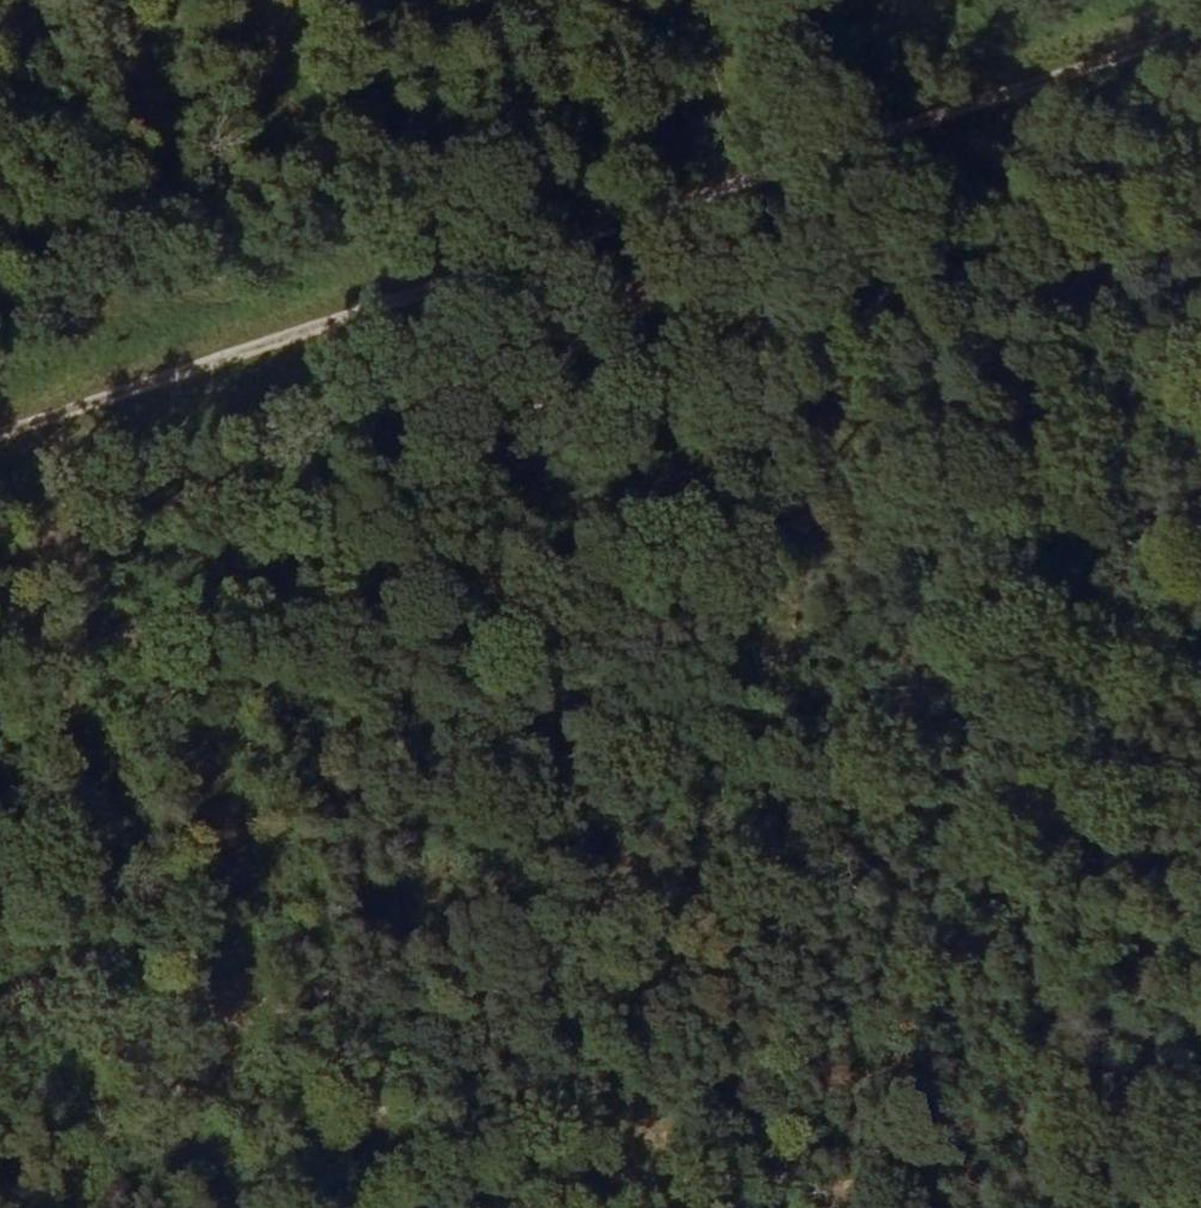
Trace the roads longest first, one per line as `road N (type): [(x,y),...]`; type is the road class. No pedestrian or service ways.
road 1 (track): [(0,446),(841,178),(1200,52)]

